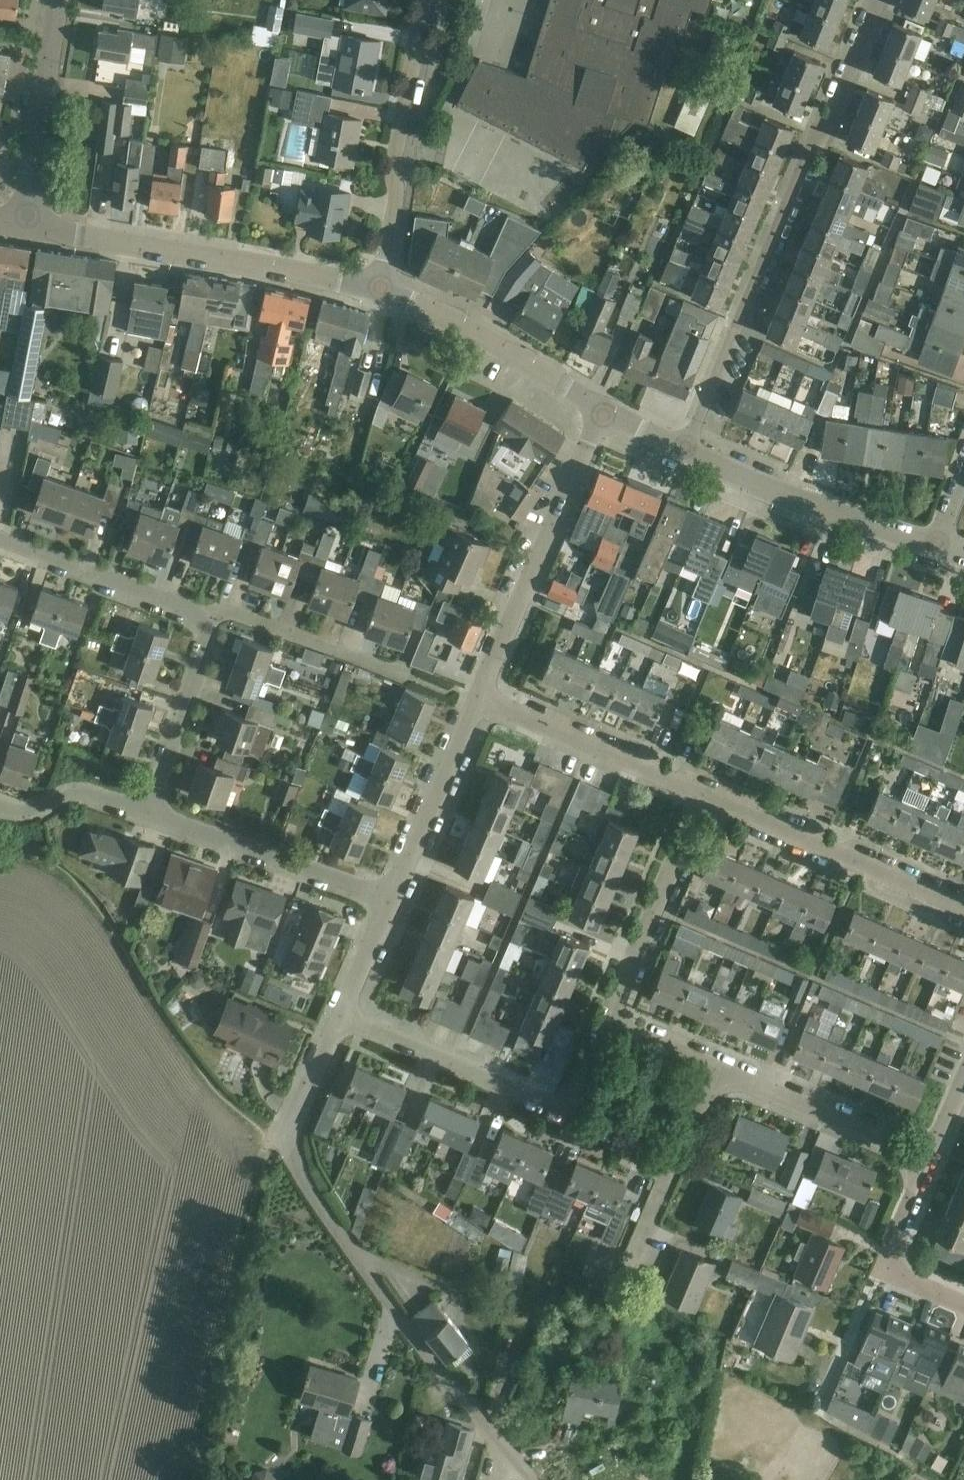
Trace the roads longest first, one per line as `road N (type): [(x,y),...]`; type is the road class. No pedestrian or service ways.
road 1 (residential): [(528,1479),(373,1288),(284,1141),(340,1015)]
road 2 (residential): [(877,0),(686,454)]
road 3 (tertiary): [(380,292),(25,225)]
road 4 (residential): [(477,702),(599,409)]
road 5 (residential): [(477,702),(227,613),(198,624)]
road 6 (residential): [(380,292),(423,0)]
road 7 (residential): [(963,911),(699,800)]
road 8 (tertiary): [(931,552),(686,454)]
road 9 (residential): [(387,901),(147,814)]
road 10 (residential): [(568,1121),(340,1015)]
road 11 (residential): [(606,1031),(699,800)]
road 12 (tertiary): [(599,409),(380,292)]
road 13 (residential): [(699,800),(477,702)]
road 14 (residential): [(926,1169),(713,1077)]
road 15 (unclassified): [(25,225),(60,0)]
road 16 (residential): [(387,901),(477,702)]
road 17 (residential): [(198,624),(164,600),(0,545)]
road 18 (residential): [(147,814),(207,662),(198,624)]
road 19 (residential): [(147,814),(74,790),(29,815),(0,809)]
road 20 (residential): [(340,1015),(387,901)]

